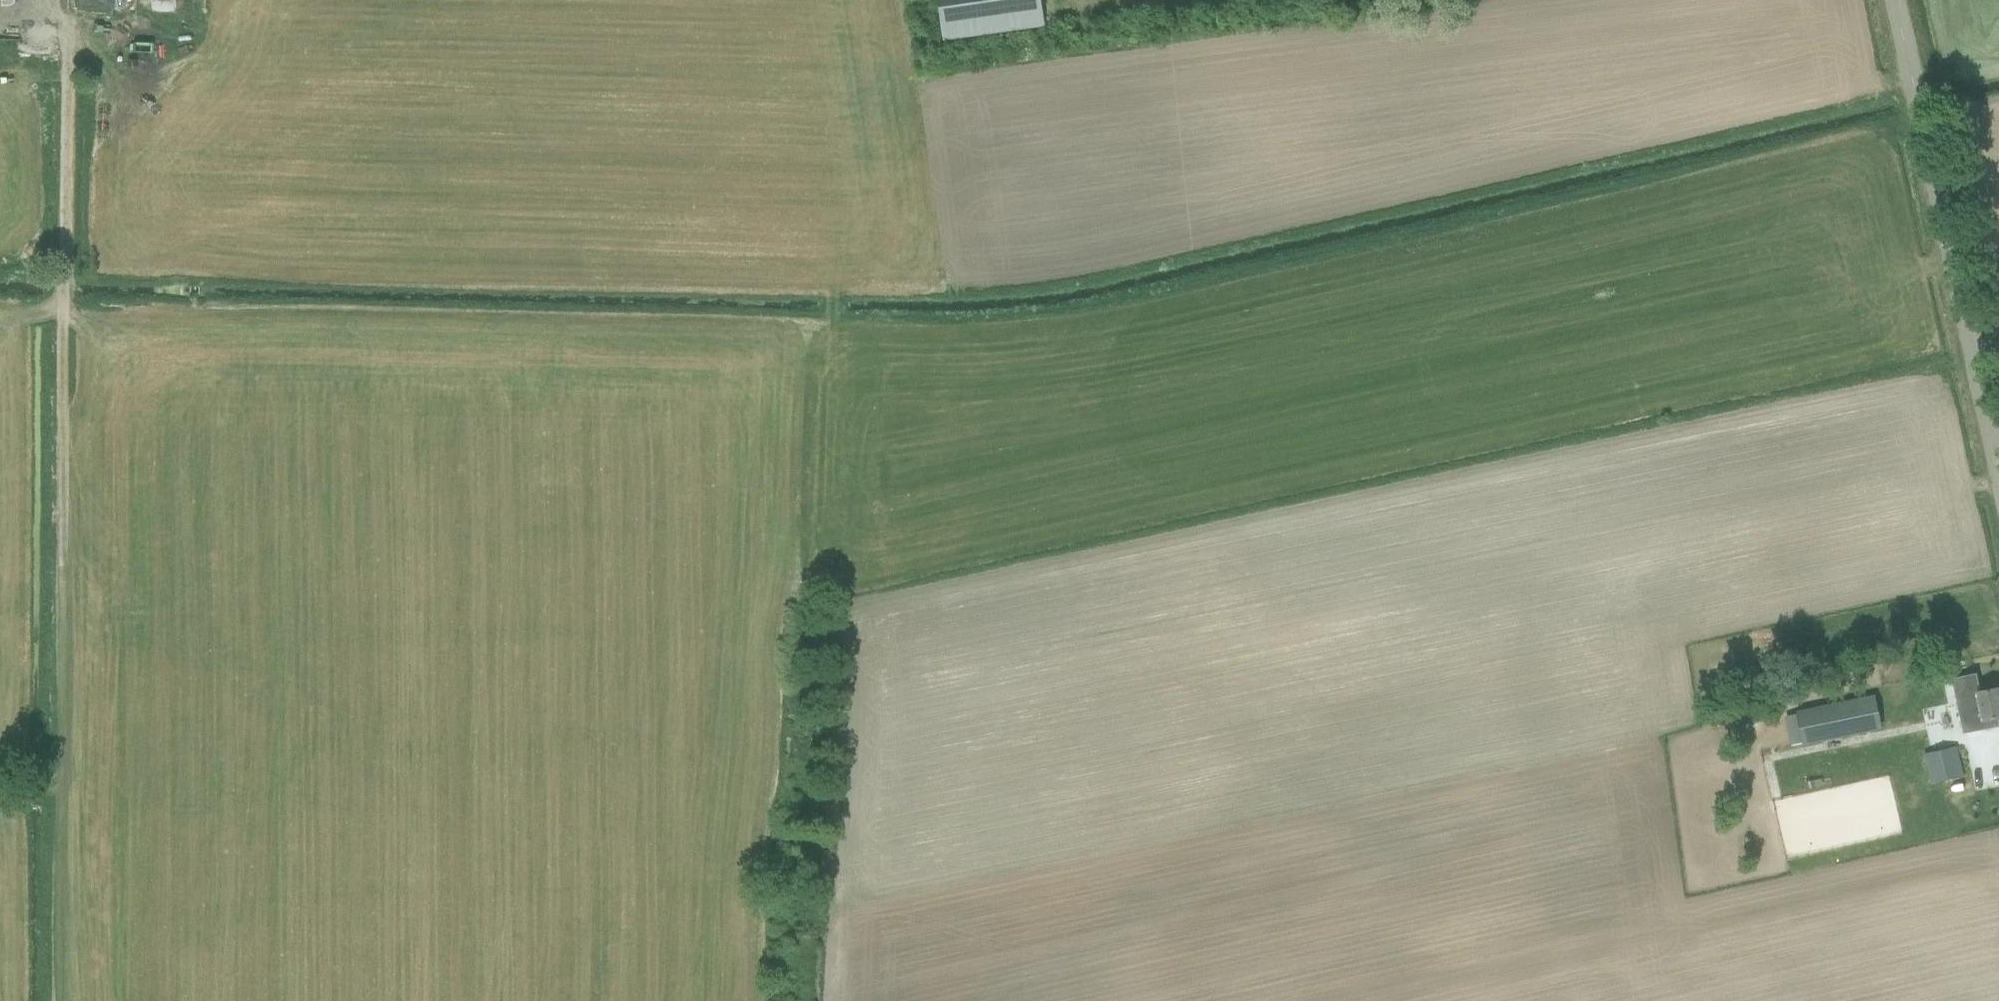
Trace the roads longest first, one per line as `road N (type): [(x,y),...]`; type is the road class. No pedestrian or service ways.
road 1 (unclassified): [(1998,459),(1894,0)]

